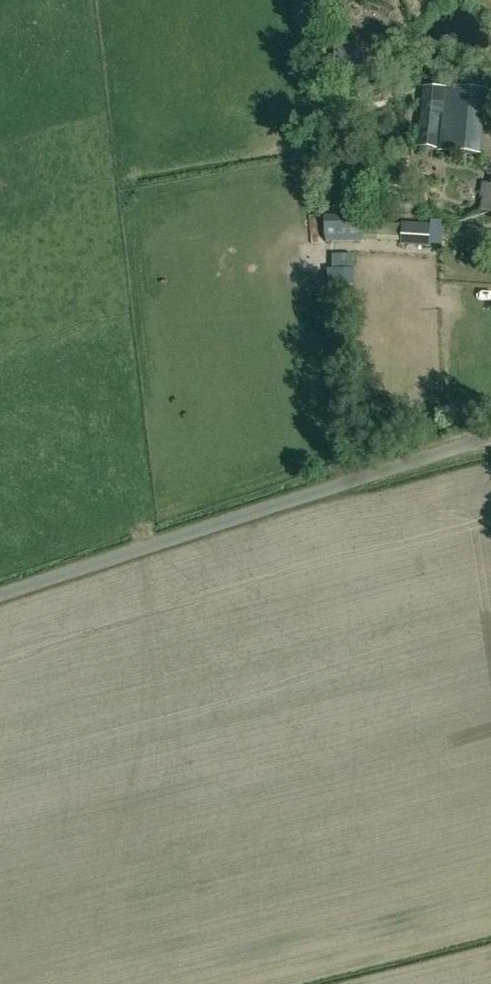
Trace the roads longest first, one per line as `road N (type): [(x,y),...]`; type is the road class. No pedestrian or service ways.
road 1 (unclassified): [(490,436),(0,594)]

